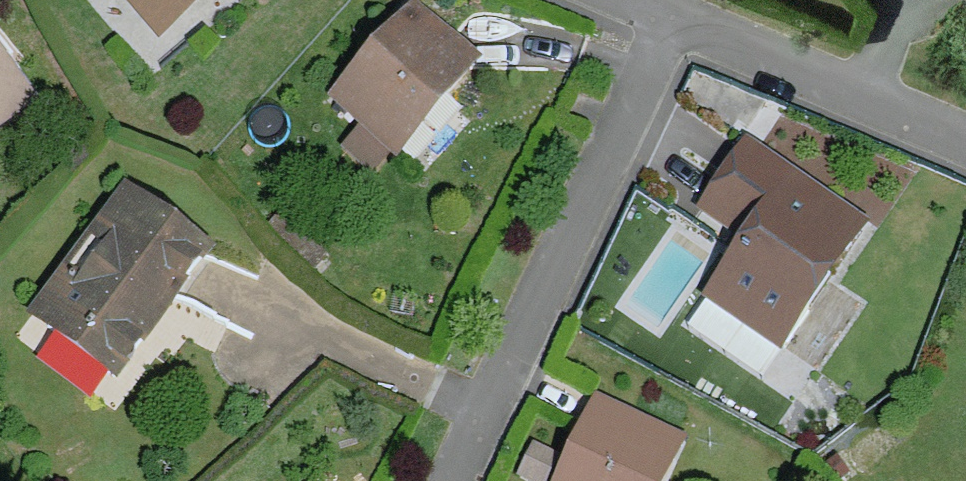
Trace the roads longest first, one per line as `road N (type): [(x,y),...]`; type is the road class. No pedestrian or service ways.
road 1 (residential): [(666,20),(454,480)]
road 2 (residential): [(965,142),(666,20)]

